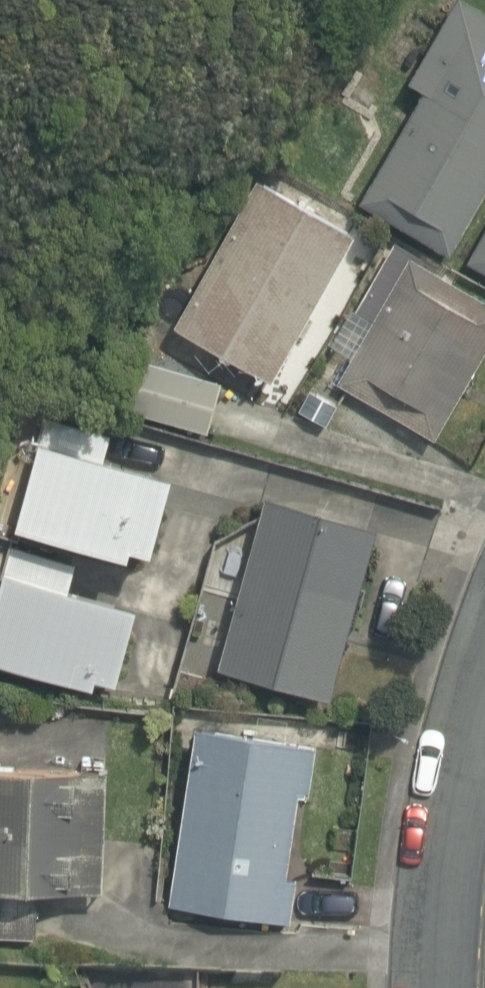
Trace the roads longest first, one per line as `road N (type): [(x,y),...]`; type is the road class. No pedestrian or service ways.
road 1 (residential): [(484,678),(460,747),(440,987)]

